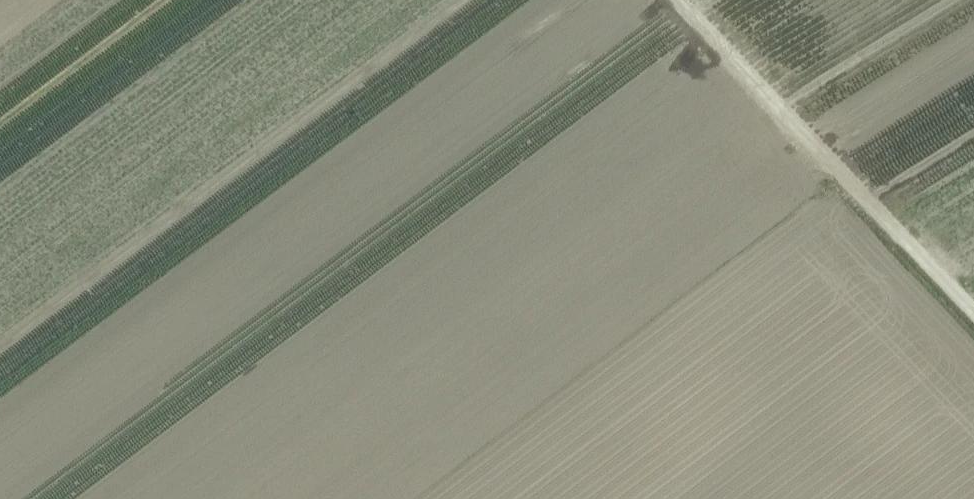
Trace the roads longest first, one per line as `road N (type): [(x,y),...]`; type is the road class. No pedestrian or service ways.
road 1 (track): [(973,314),(676,0)]

